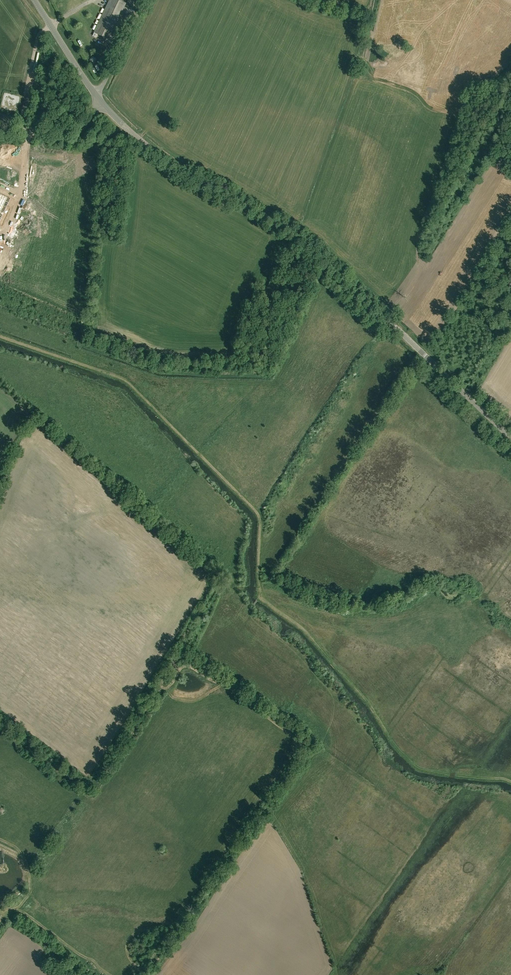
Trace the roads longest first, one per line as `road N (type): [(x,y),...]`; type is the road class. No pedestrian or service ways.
road 1 (tertiary): [(510,438),(299,236),(153,151),(98,97)]

